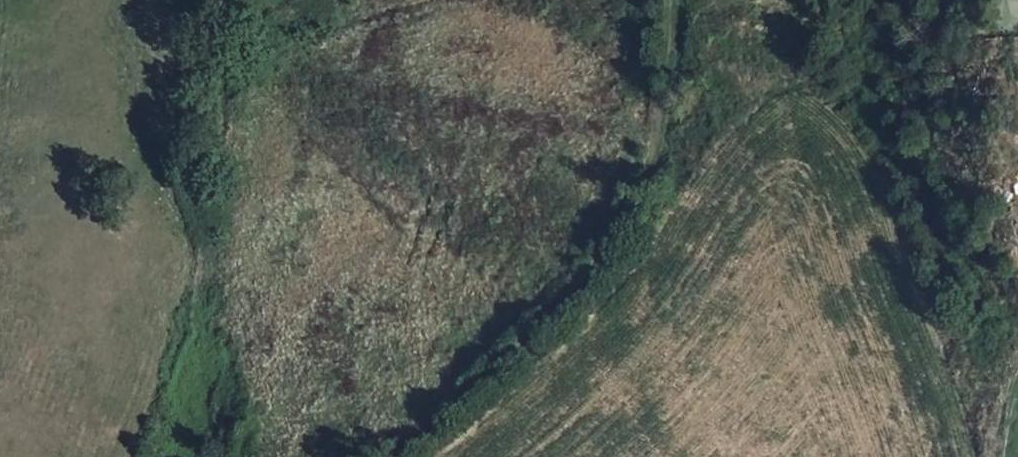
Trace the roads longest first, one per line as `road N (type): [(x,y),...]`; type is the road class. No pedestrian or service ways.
road 1 (track): [(664,0),(671,95),(656,171),(602,255),(396,456)]

